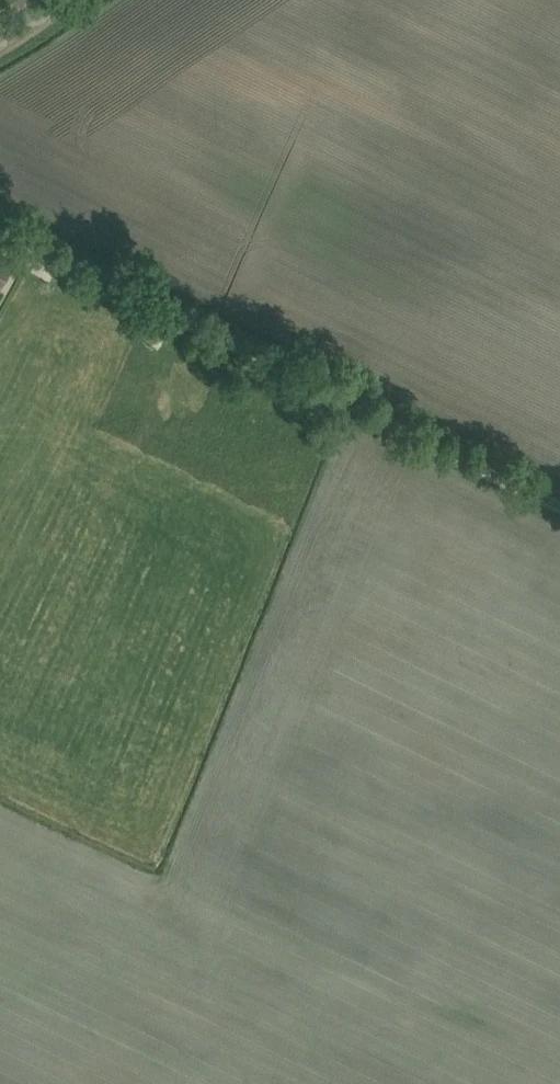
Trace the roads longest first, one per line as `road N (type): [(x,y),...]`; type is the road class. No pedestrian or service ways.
road 1 (track): [(559,504),(0,226)]

